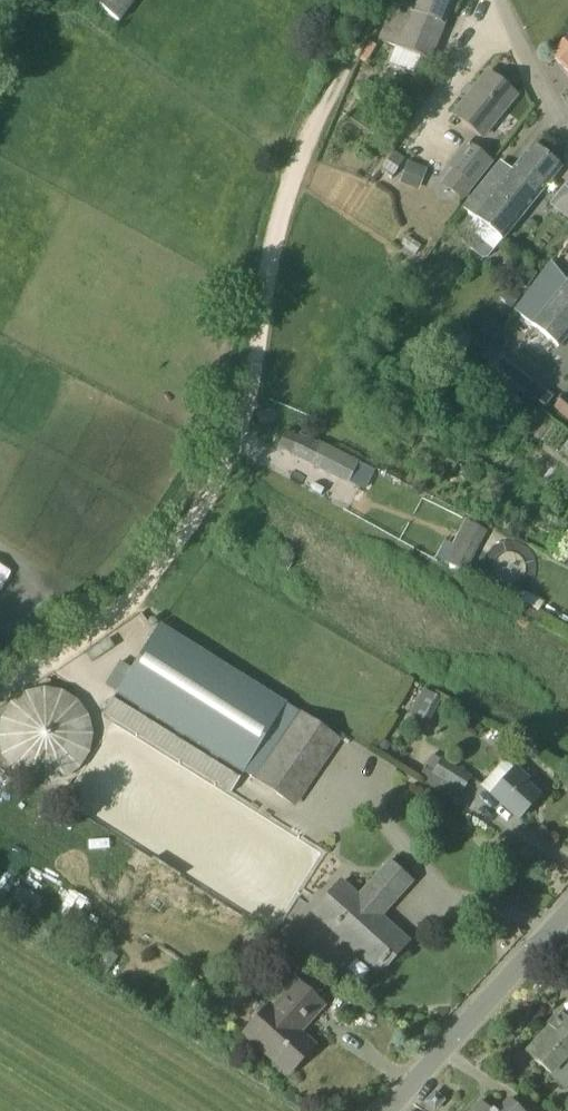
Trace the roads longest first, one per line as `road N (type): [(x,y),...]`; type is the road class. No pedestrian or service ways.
road 1 (track): [(0,689),(122,606),(212,498),(257,365),(264,294),(301,157),(376,0)]
road 2 (unclassified): [(383,1110),(567,912)]
road 3 (residential): [(567,137),(498,0)]

